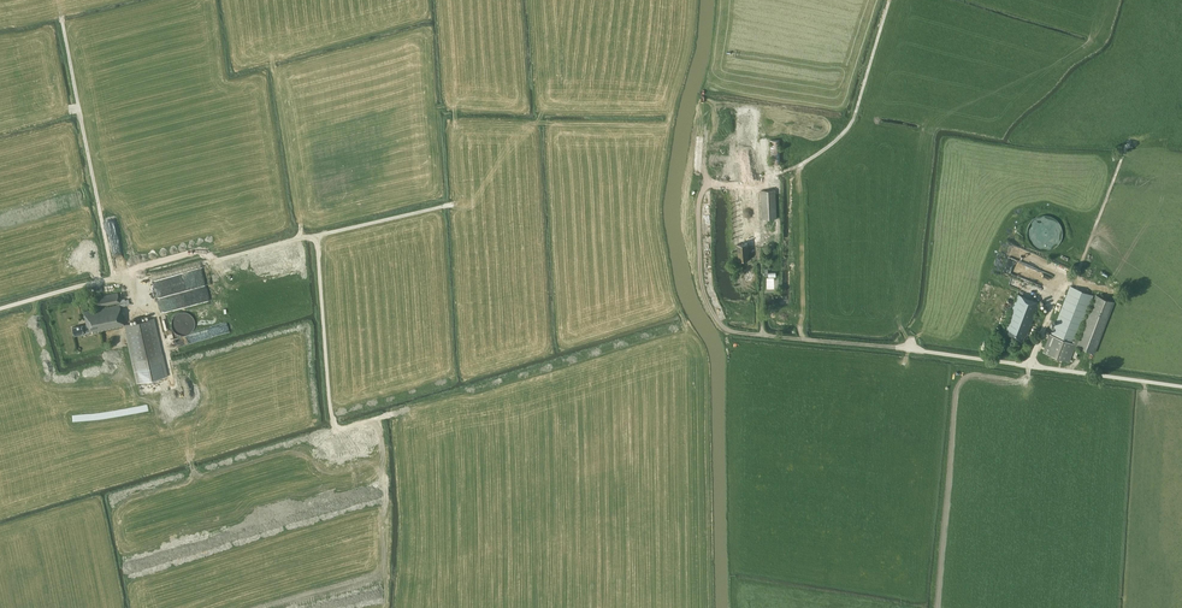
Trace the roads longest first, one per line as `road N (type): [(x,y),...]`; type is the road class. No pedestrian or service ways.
road 1 (unclassified): [(1181,386),(729,332),(701,280),(707,133)]
road 2 (track): [(707,133),(703,97),(722,0)]

